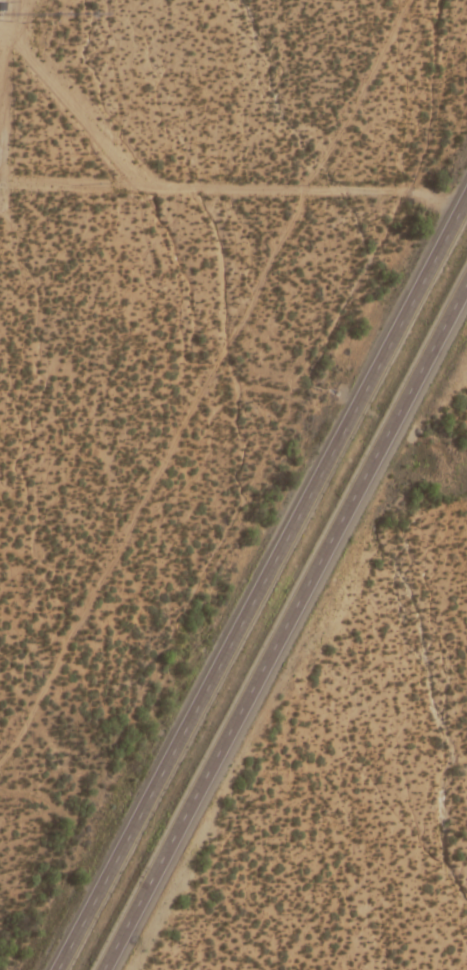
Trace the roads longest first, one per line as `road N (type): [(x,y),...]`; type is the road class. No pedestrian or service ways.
road 1 (trunk): [(466,201),(61,969)]
road 2 (trunk): [(116,969),(466,304)]
road 3 (residential): [(157,442),(0,745)]
road 4 (residential): [(332,456),(0,430)]
road 5 (residential): [(222,264),(146,203),(0,187)]

